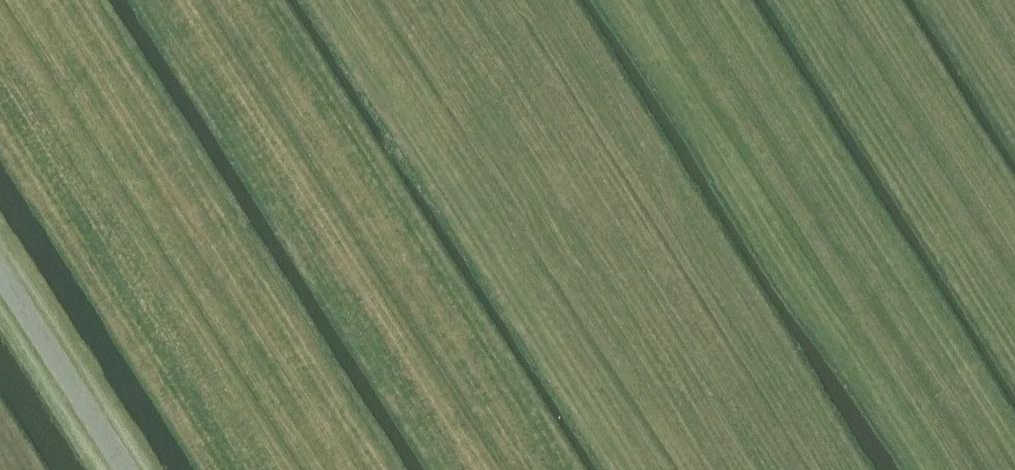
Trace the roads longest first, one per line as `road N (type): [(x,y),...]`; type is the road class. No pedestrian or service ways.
road 1 (unclassified): [(124,469),(0,275)]

